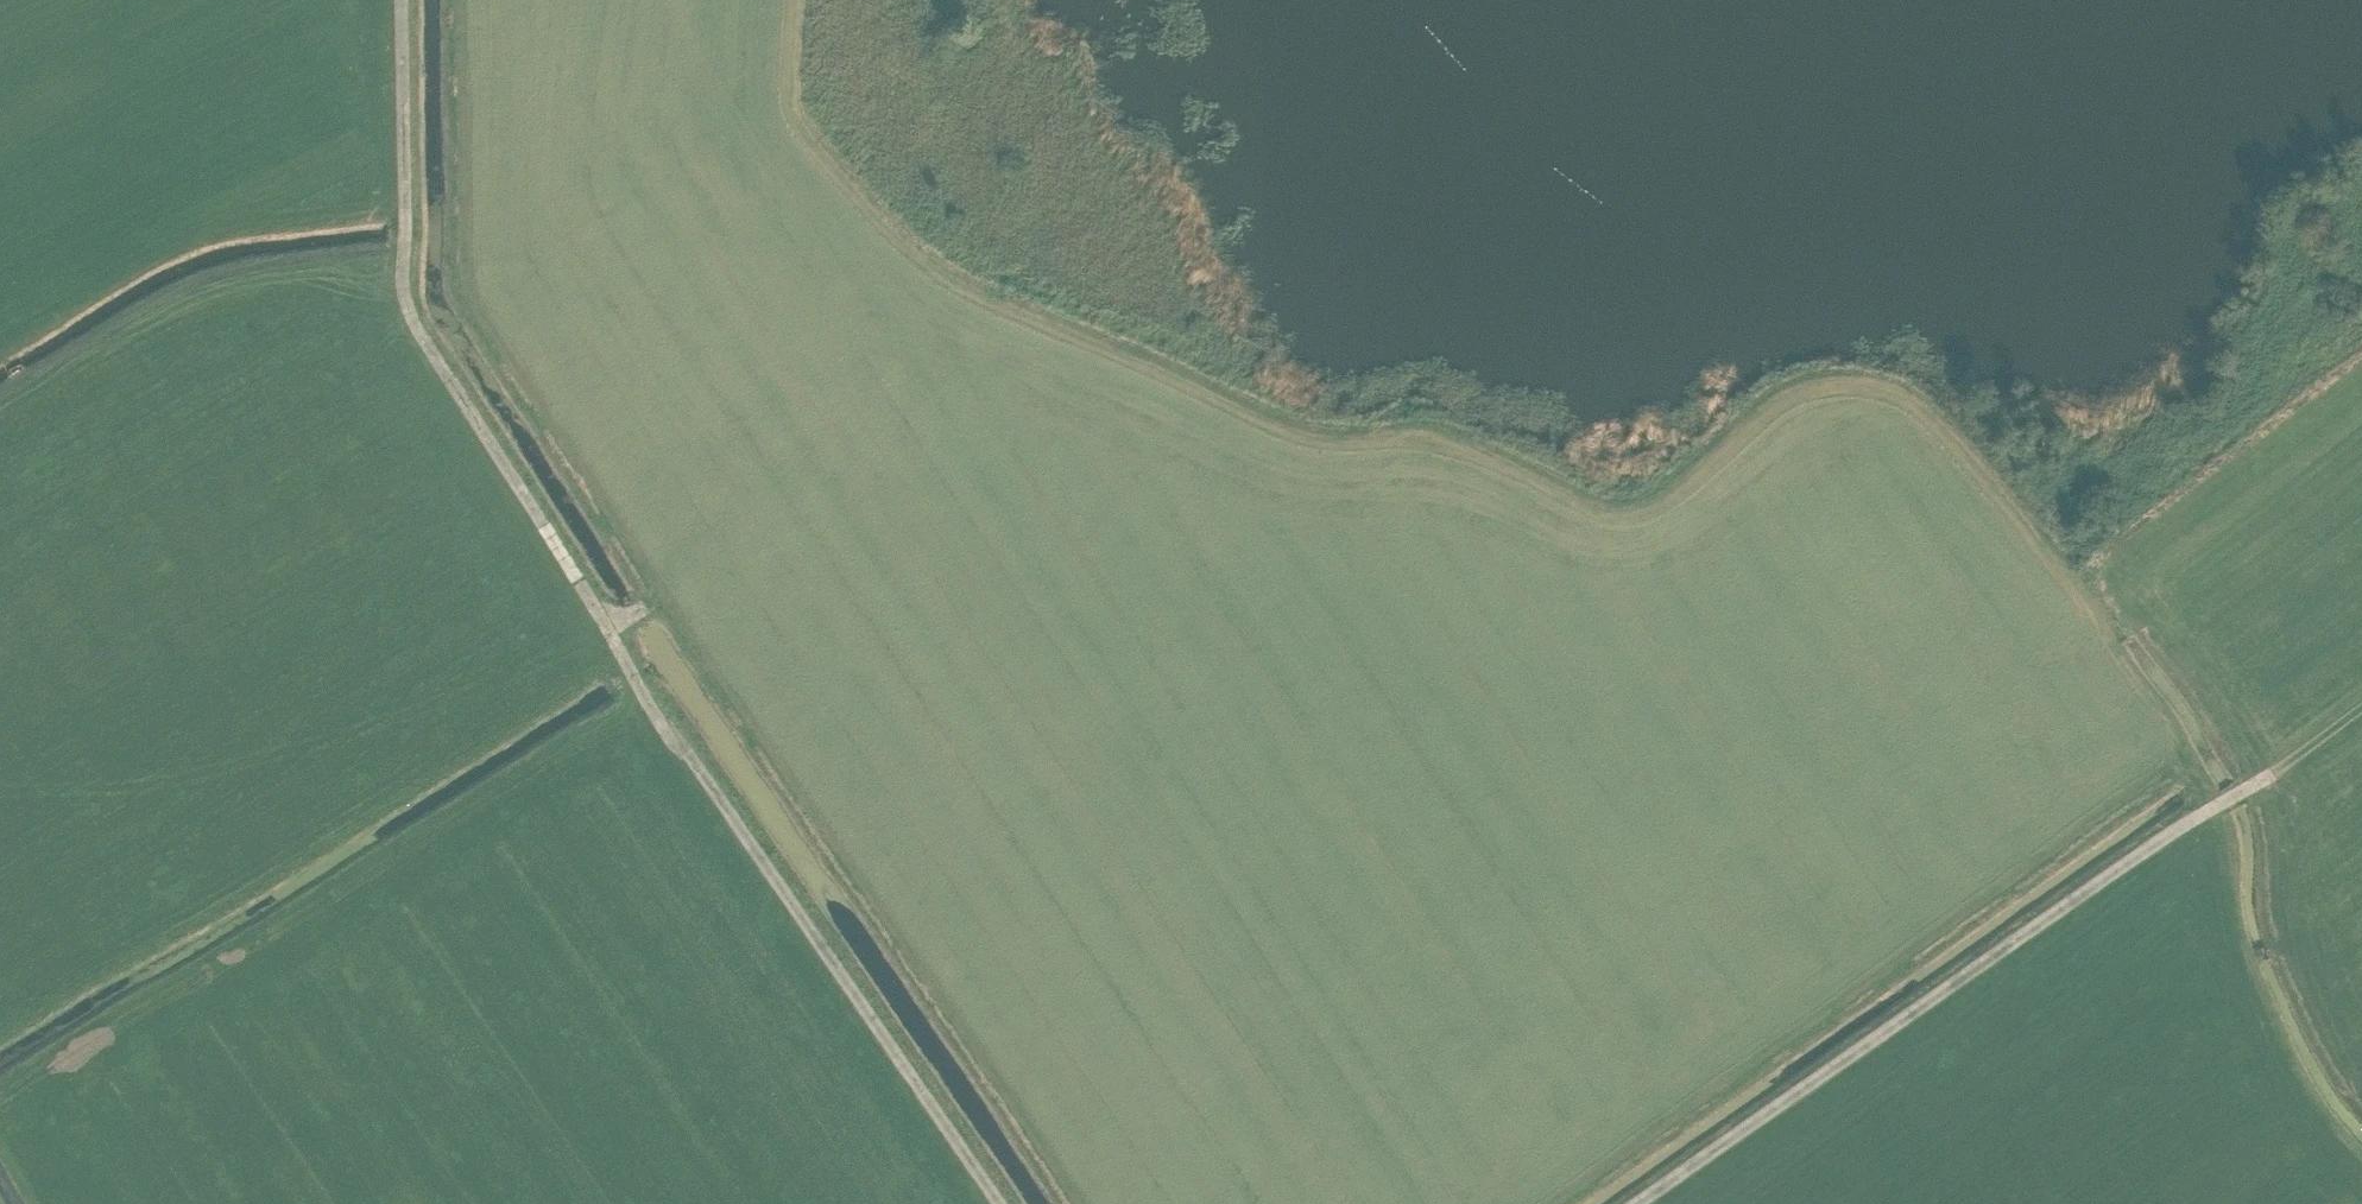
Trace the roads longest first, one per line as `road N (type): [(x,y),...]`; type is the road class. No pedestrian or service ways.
road 1 (unclassified): [(2361,705),(1641,1203)]

